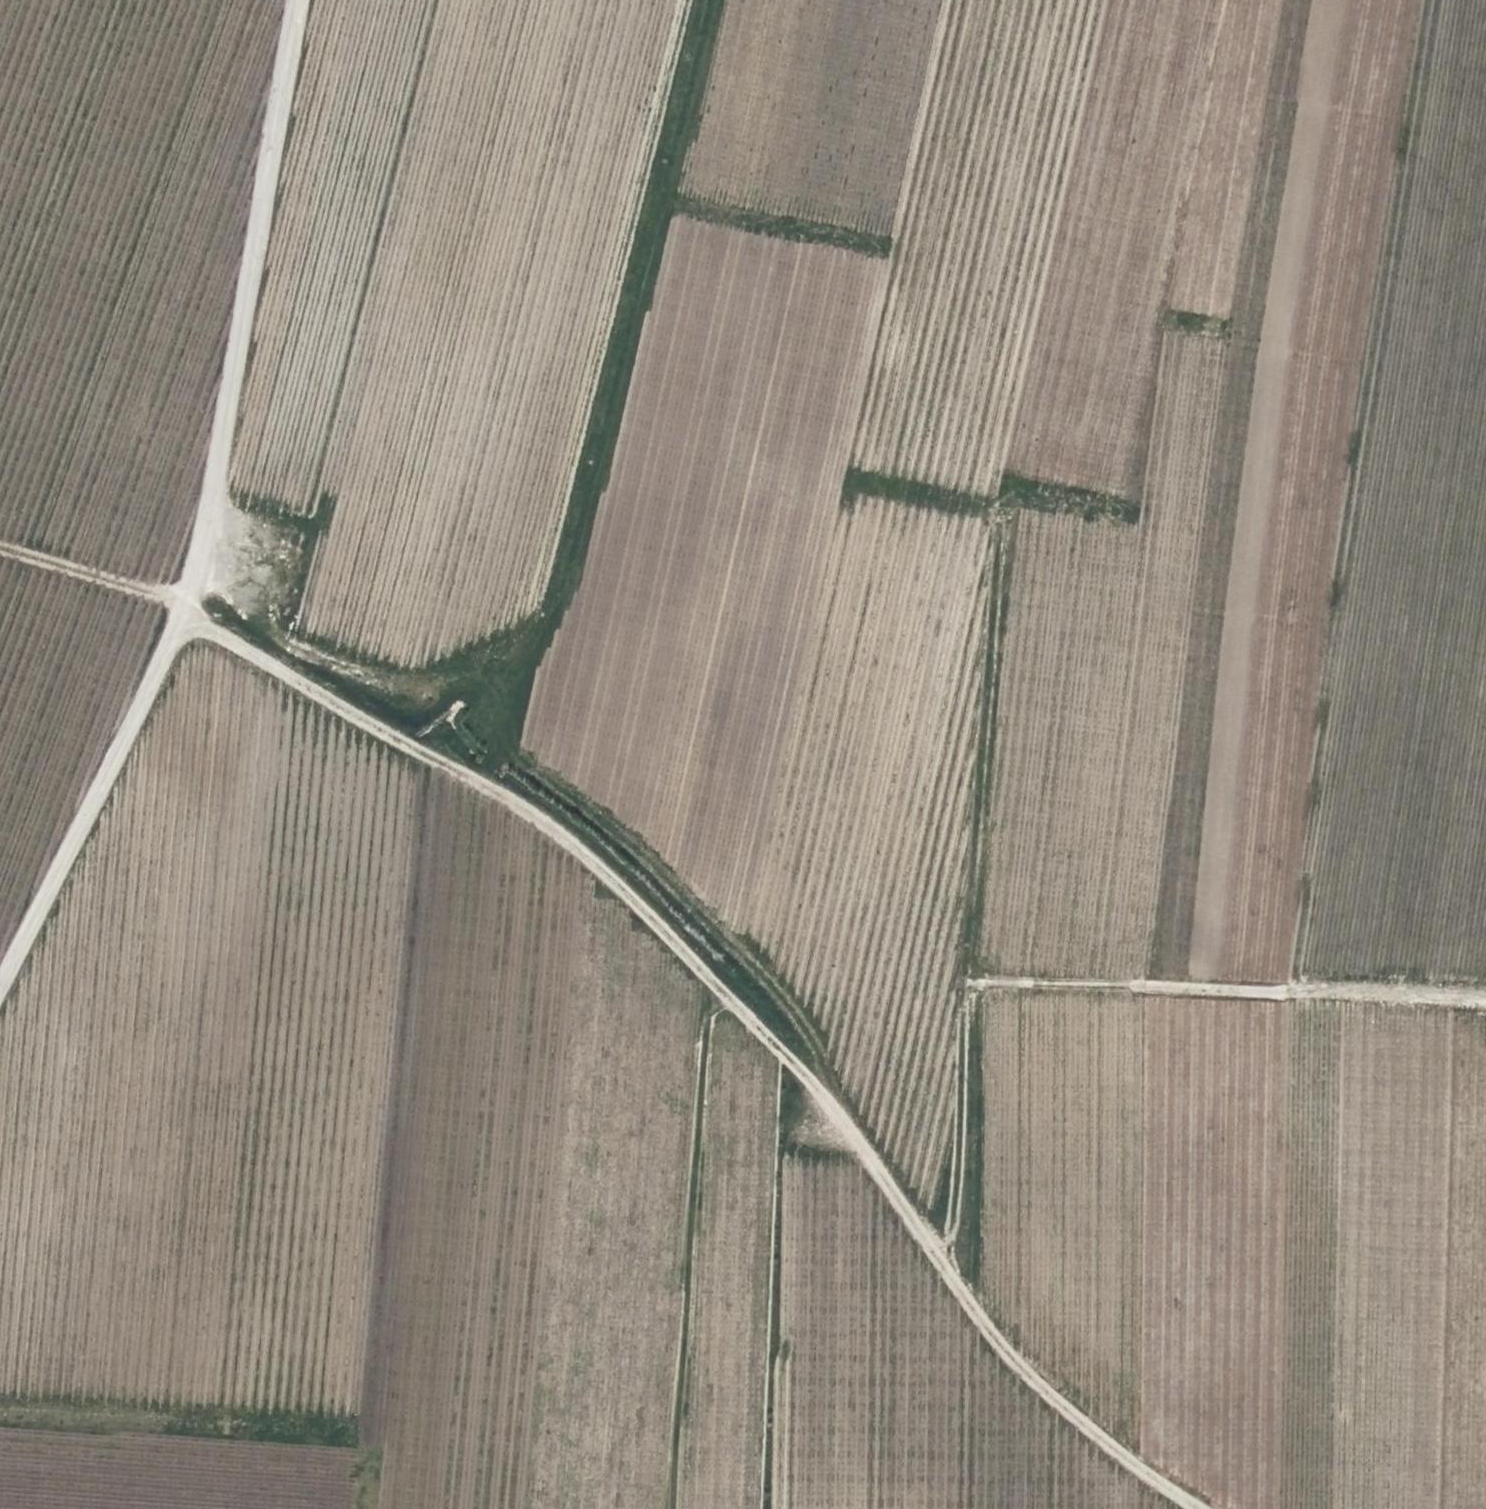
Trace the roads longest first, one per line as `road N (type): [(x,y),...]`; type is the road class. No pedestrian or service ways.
road 1 (track): [(185,618),(414,761),(557,839),(753,1019),(873,1168),(976,1315),(1097,1434),(1200,1508)]
road 2 (track): [(302,0),(198,580),(145,739),(0,1004)]

